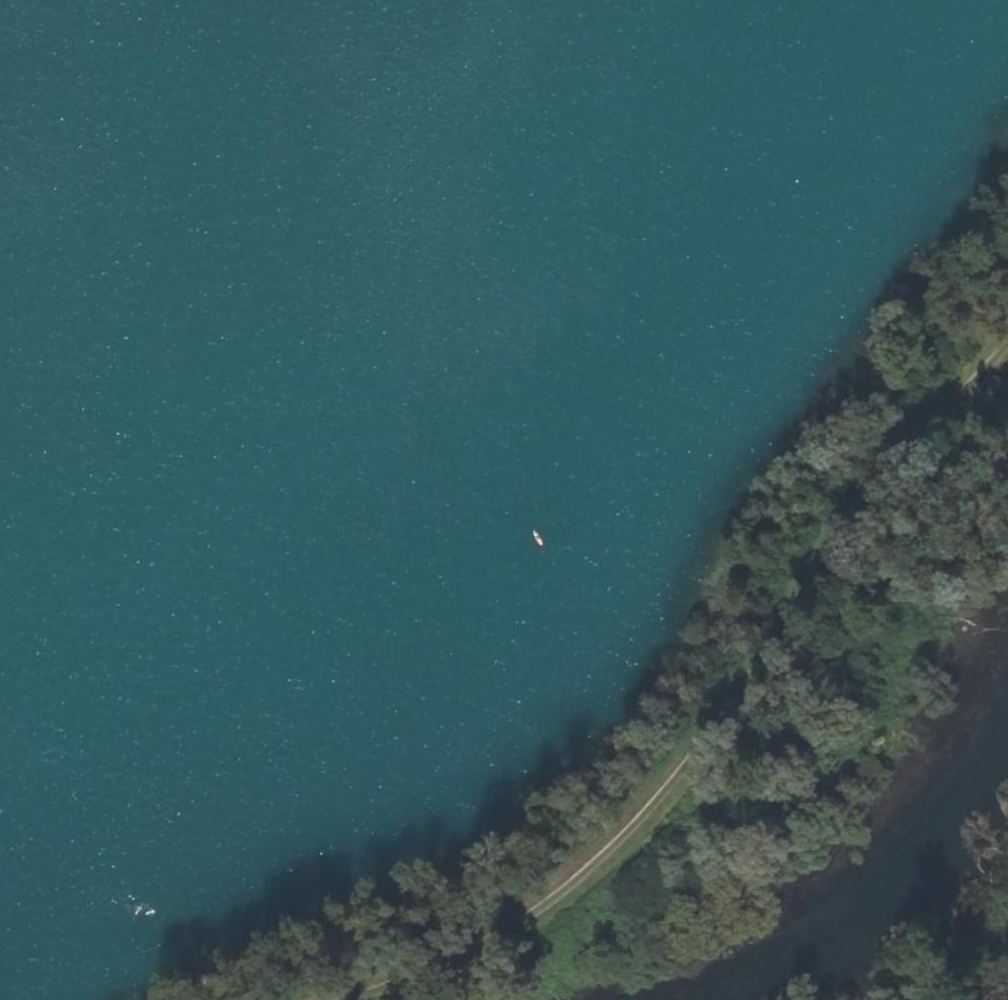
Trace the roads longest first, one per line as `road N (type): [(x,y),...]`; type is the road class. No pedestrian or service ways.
road 1 (track): [(352,999),(425,971),(524,916),(605,859),(741,700),(839,535),(1007,347)]

